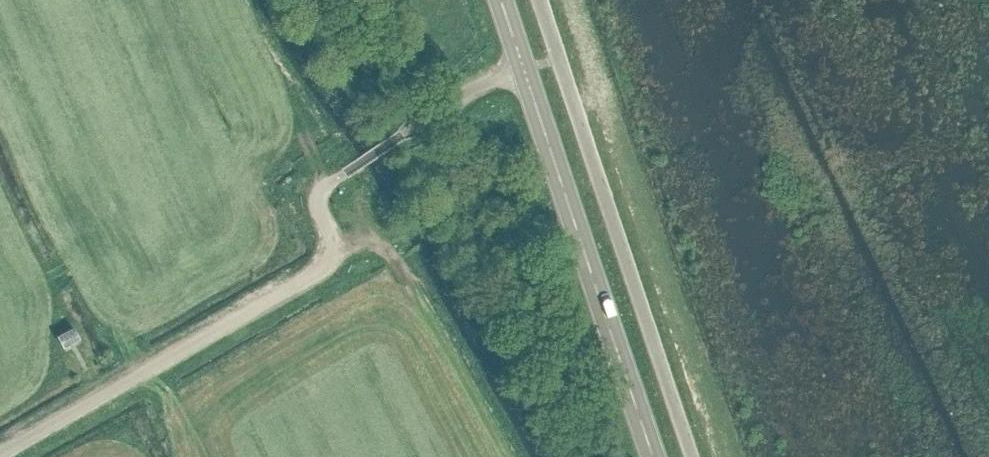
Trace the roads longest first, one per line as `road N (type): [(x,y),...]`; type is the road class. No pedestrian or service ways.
road 1 (unclassified): [(0,452),(315,273),(334,248),(318,207),(323,190),(464,91),(522,68)]
road 2 (unclassified): [(691,456),(538,0)]
road 3 (secondary): [(653,456),(522,68)]

